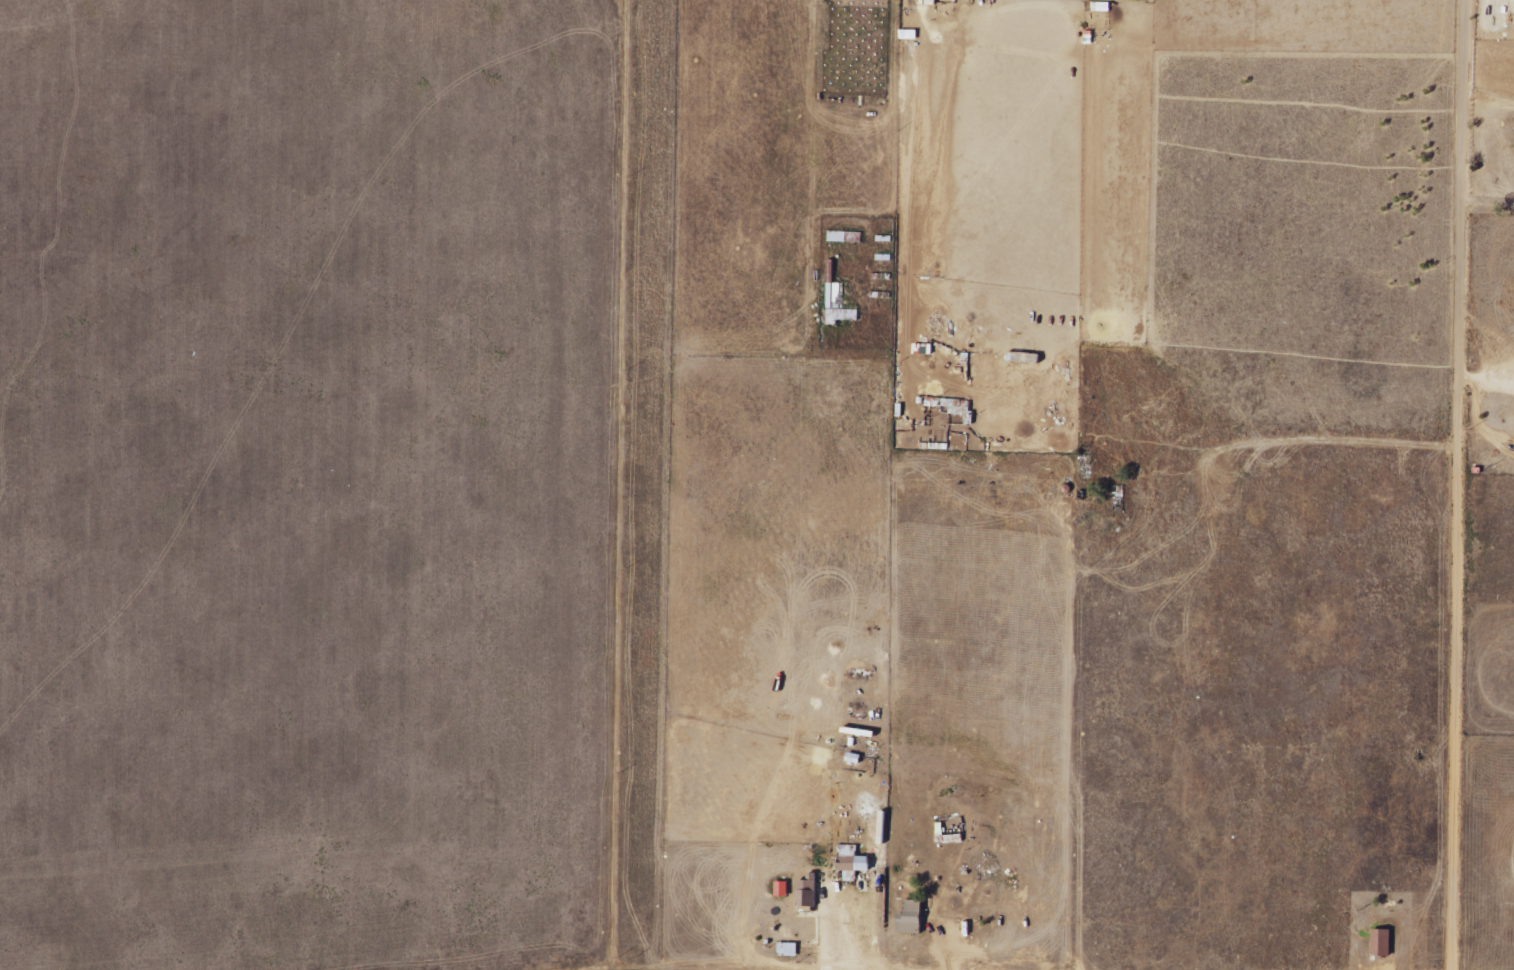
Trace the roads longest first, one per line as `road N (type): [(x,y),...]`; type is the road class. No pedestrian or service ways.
road 1 (residential): [(1492,0),(1466,969)]

